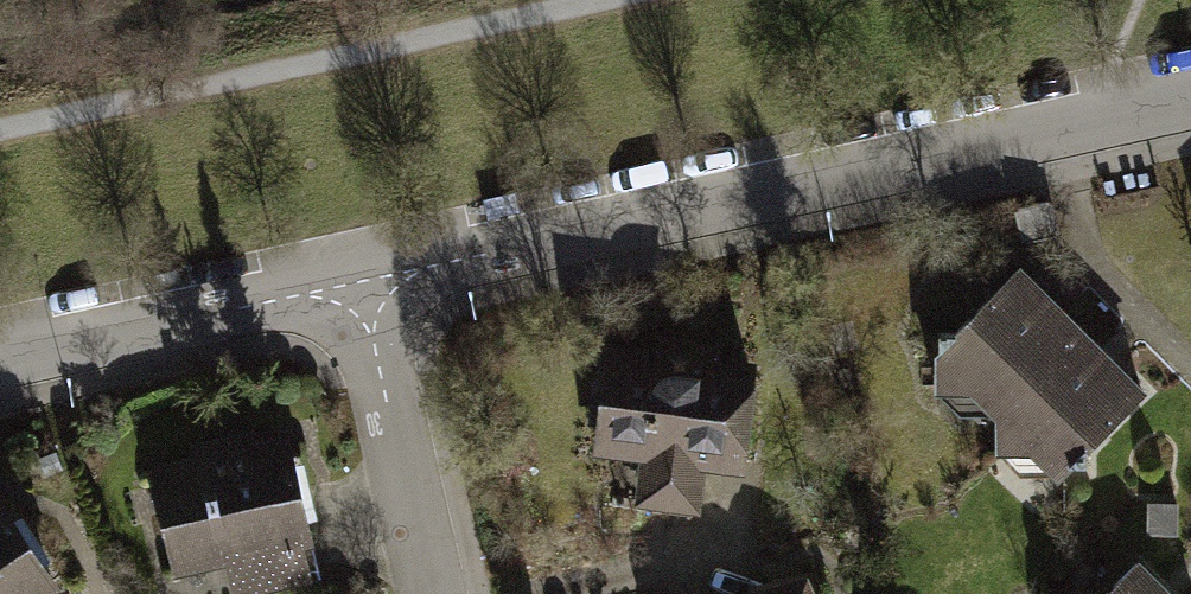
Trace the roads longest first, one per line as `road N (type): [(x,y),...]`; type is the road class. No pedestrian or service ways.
road 1 (residential): [(1190,102),(362,283)]
road 2 (residential): [(362,283),(0,355)]
road 3 (residential): [(362,283),(432,593)]

